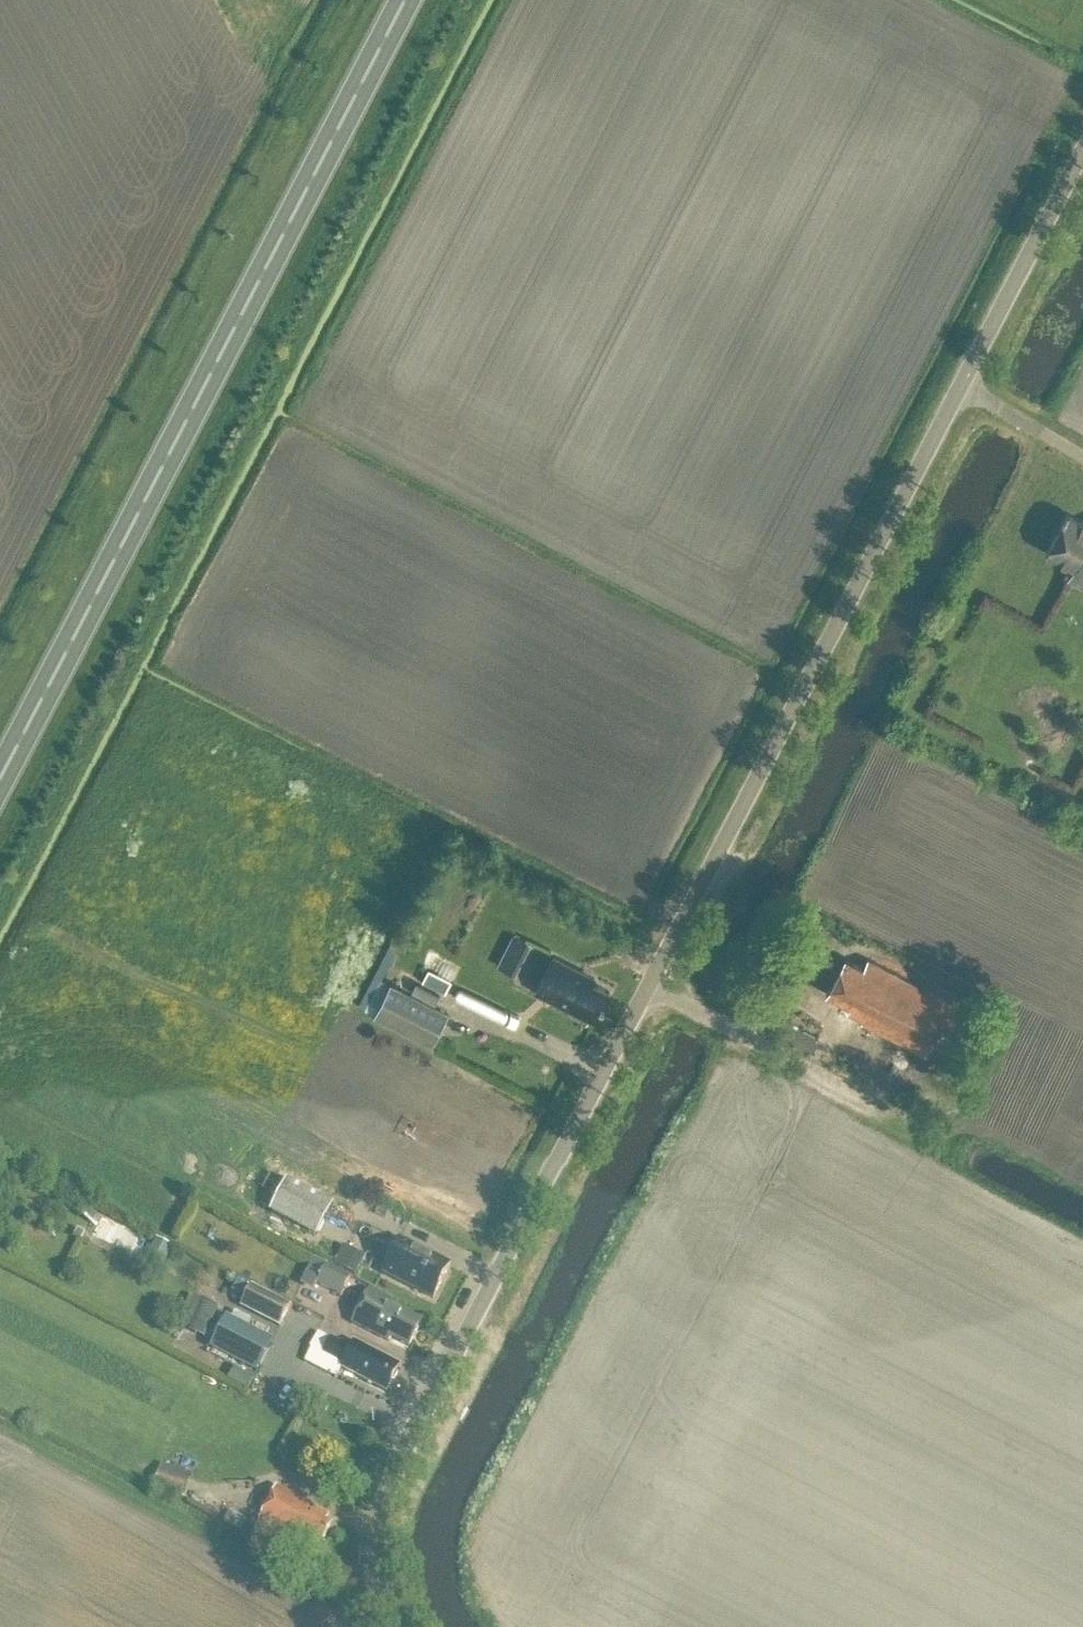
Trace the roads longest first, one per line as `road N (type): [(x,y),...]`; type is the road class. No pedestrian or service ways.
road 1 (tertiary): [(397,1626),(380,1560),(388,1506),(1082,145)]
road 2 (trunk): [(0,782),(411,0)]

